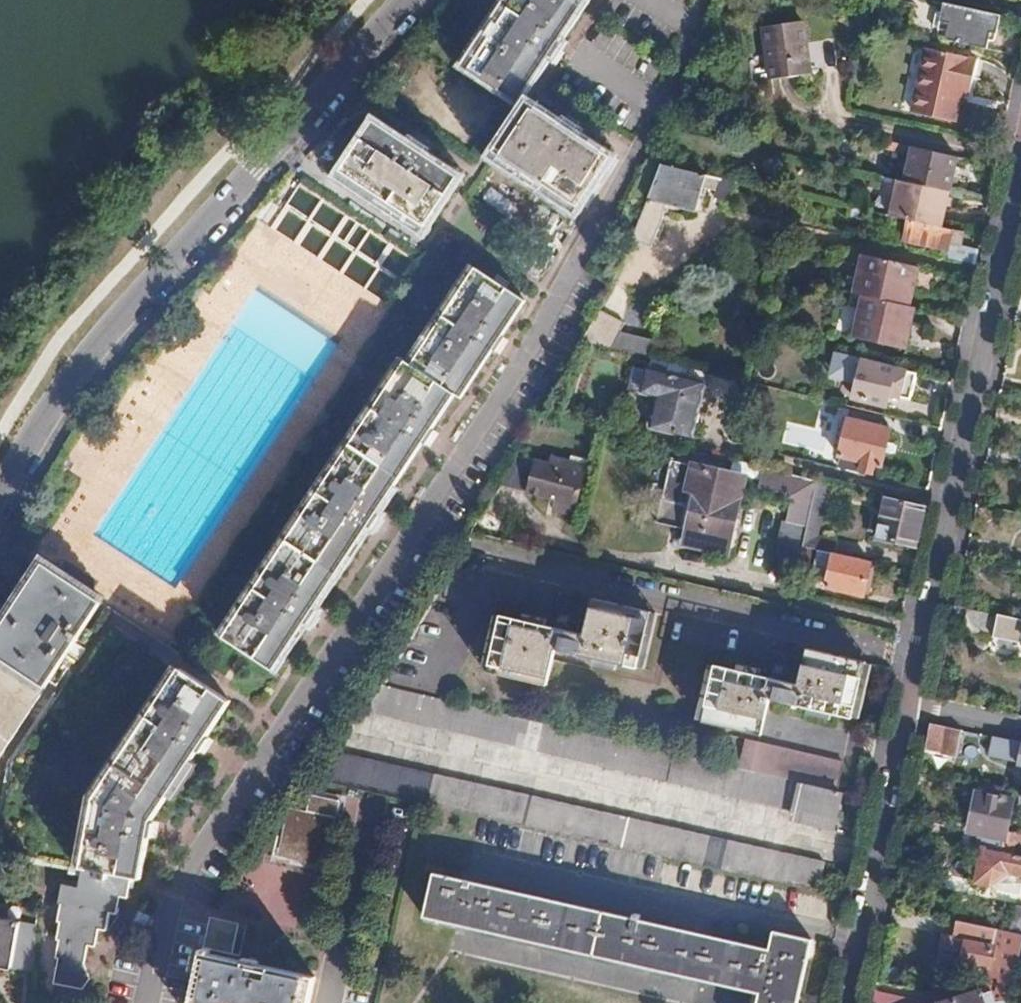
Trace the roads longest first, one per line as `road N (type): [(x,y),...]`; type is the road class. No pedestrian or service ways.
road 1 (residential): [(151,1002),(183,875),(571,292),(688,50),(702,0)]
road 2 (residential): [(0,489),(53,401),(133,305),(279,136),(413,0)]
road 3 (residential): [(1020,158),(911,702)]
road 4 (residential): [(911,702),(848,1002)]

